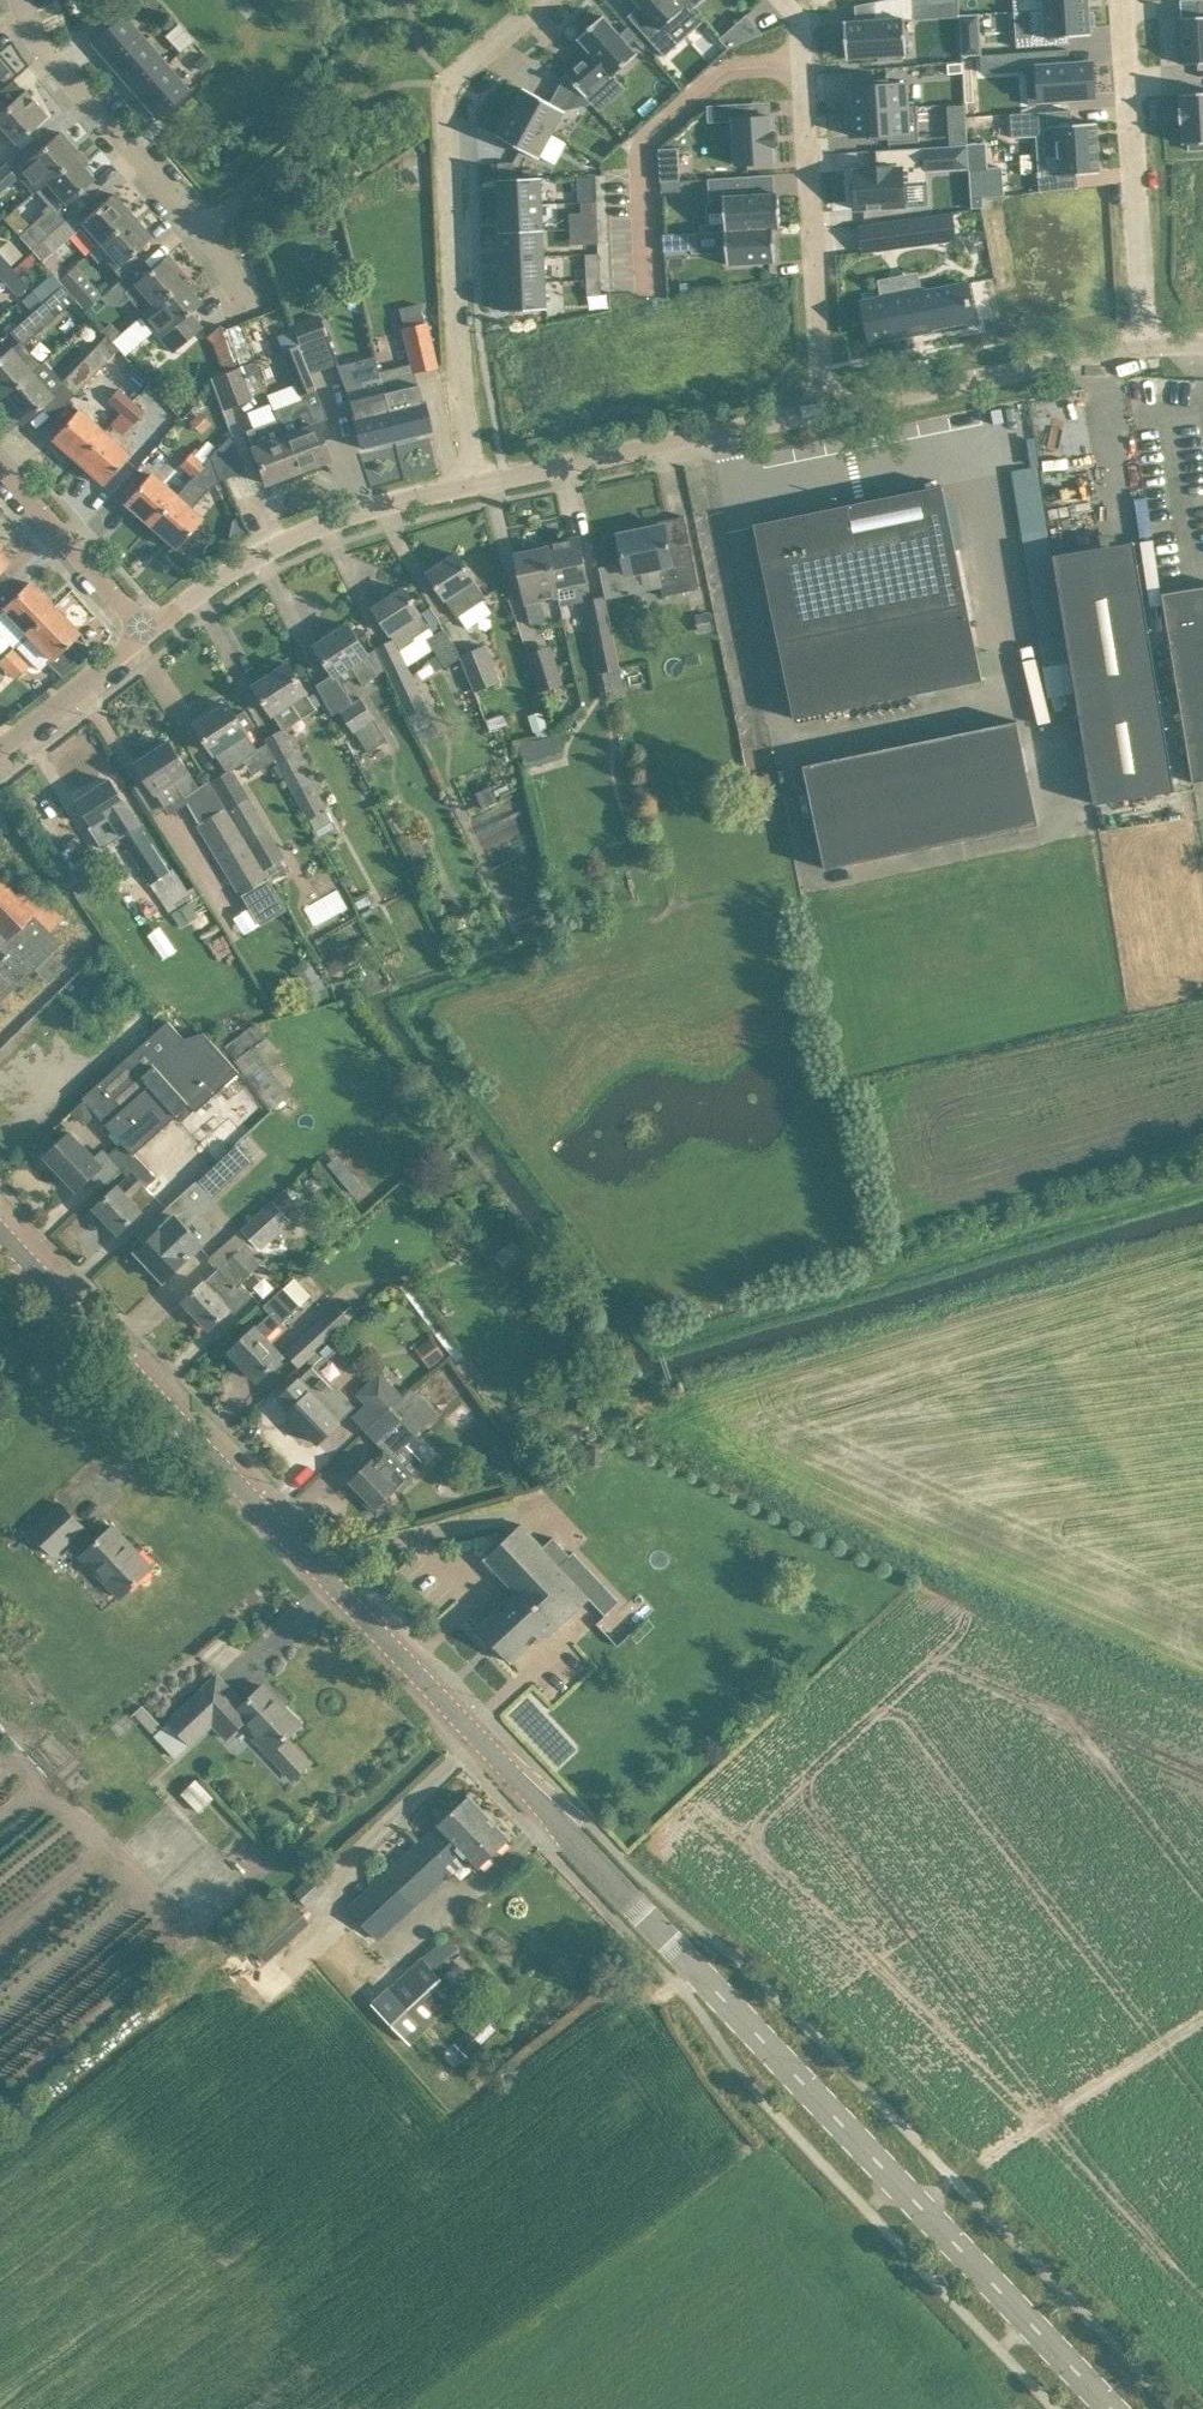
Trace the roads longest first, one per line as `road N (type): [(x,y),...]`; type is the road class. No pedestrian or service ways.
road 1 (tertiary): [(1115,2408),(0,1234)]
road 2 (residential): [(544,0),(445,86),(455,342),(476,481)]
road 3 (residential): [(782,0),(806,25),(829,408)]
road 4 (residential): [(143,632),(275,546),(344,516),(476,481)]
road 5 (residential): [(476,481),(829,408)]
road 6 (unclassified): [(1125,0),(1148,347)]
road 7 (residential): [(829,408),(1148,347)]
road 8 (residential): [(240,300),(212,243),(58,60)]
road 9 (residential): [(0,468),(143,632)]
road 10 (residential): [(0,746),(143,632)]

